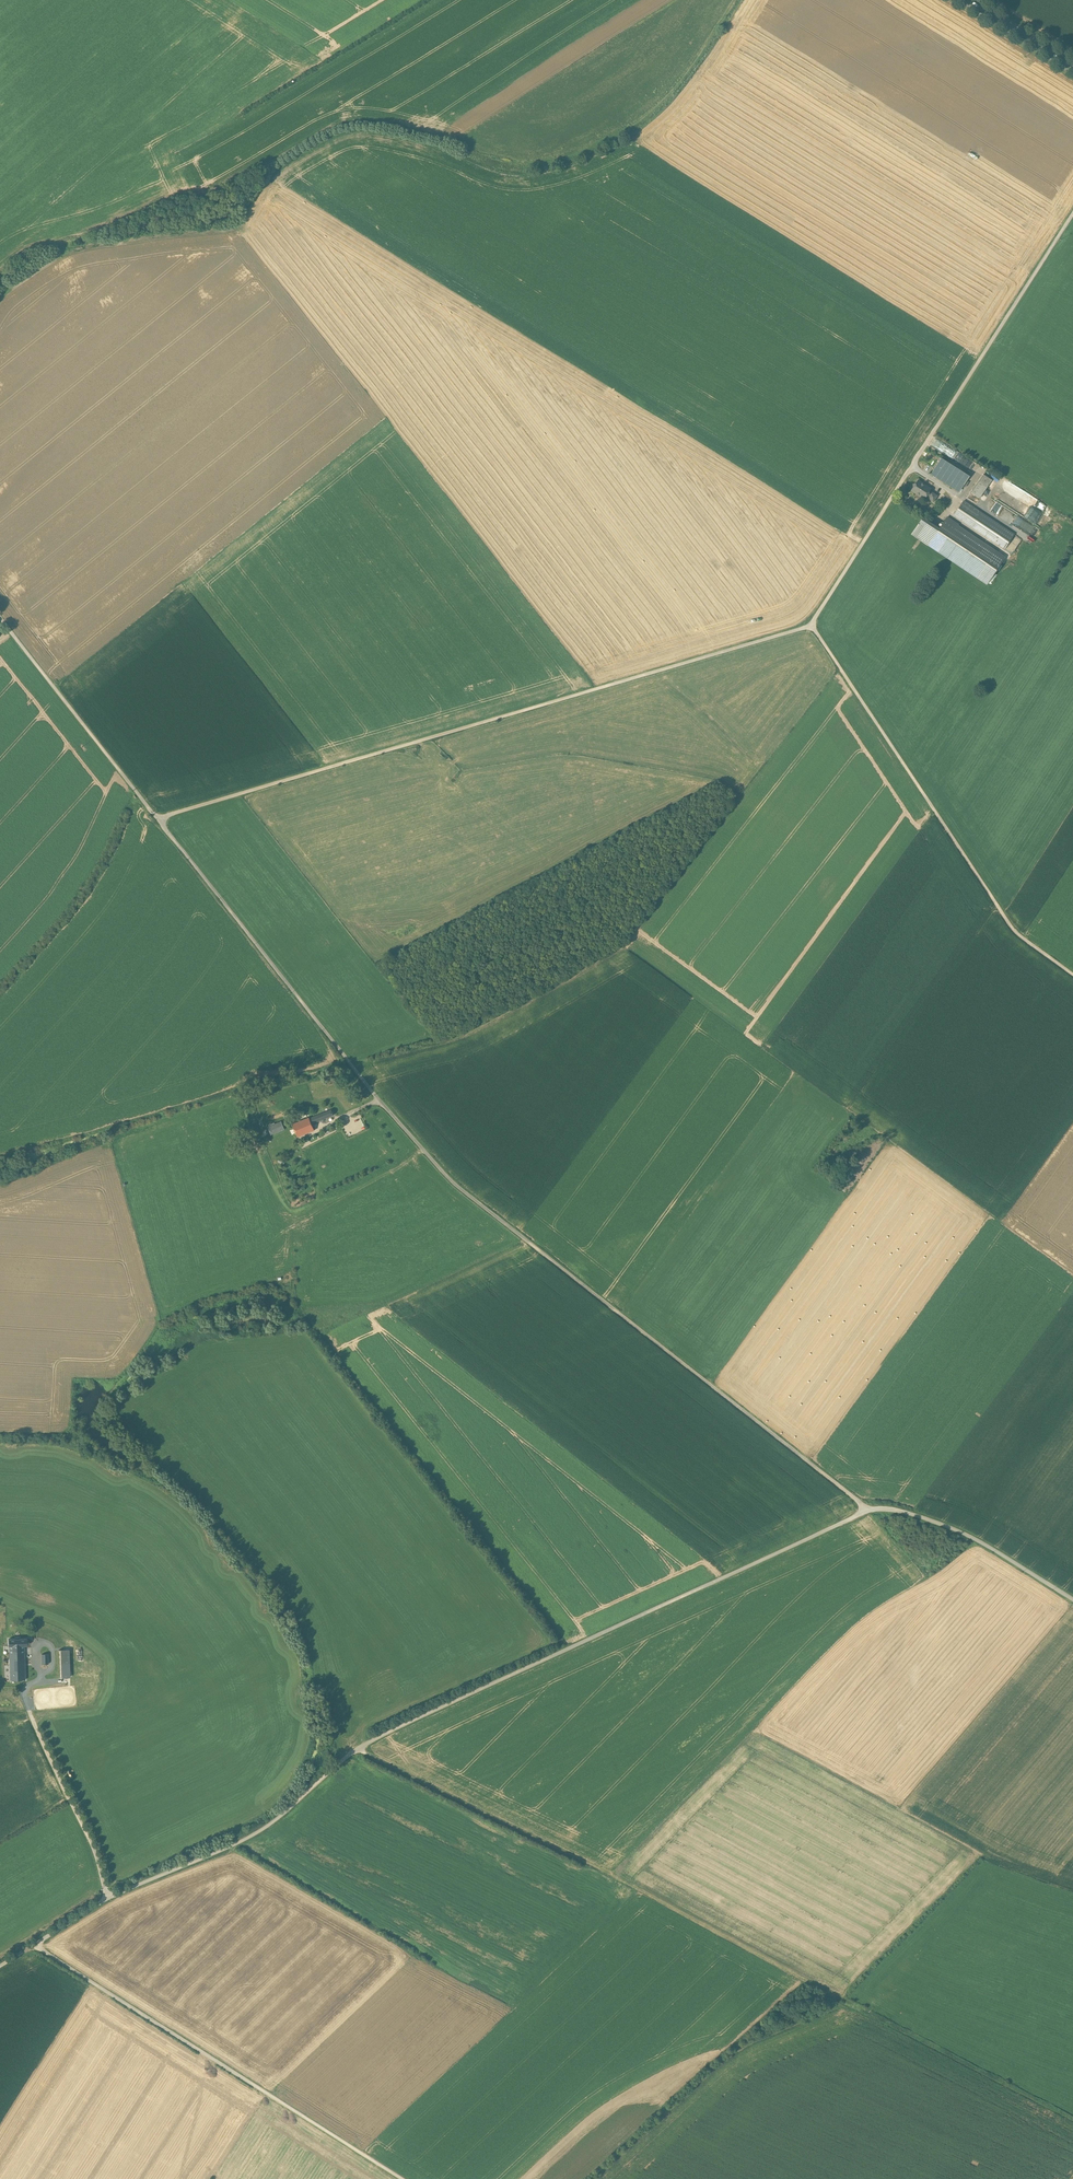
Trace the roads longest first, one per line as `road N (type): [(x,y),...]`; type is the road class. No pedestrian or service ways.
road 1 (unclassified): [(157,819),(455,1184),(866,1511)]
road 2 (unclassified): [(866,1511),(372,1739),(266,1828),(109,1898),(0,1967)]
road 3 (unclassified): [(157,819),(813,626)]
road 4 (unclassified): [(813,626),(1072,215)]
road 5 (unclassified): [(813,626),(1012,928),(1072,974)]
road 6 (track): [(35,1946),(402,2178)]
road 7 (unclassified): [(0,620),(157,819)]
road 8 (unclassified): [(866,1511),(894,1510),(949,1528),(1072,1599)]

